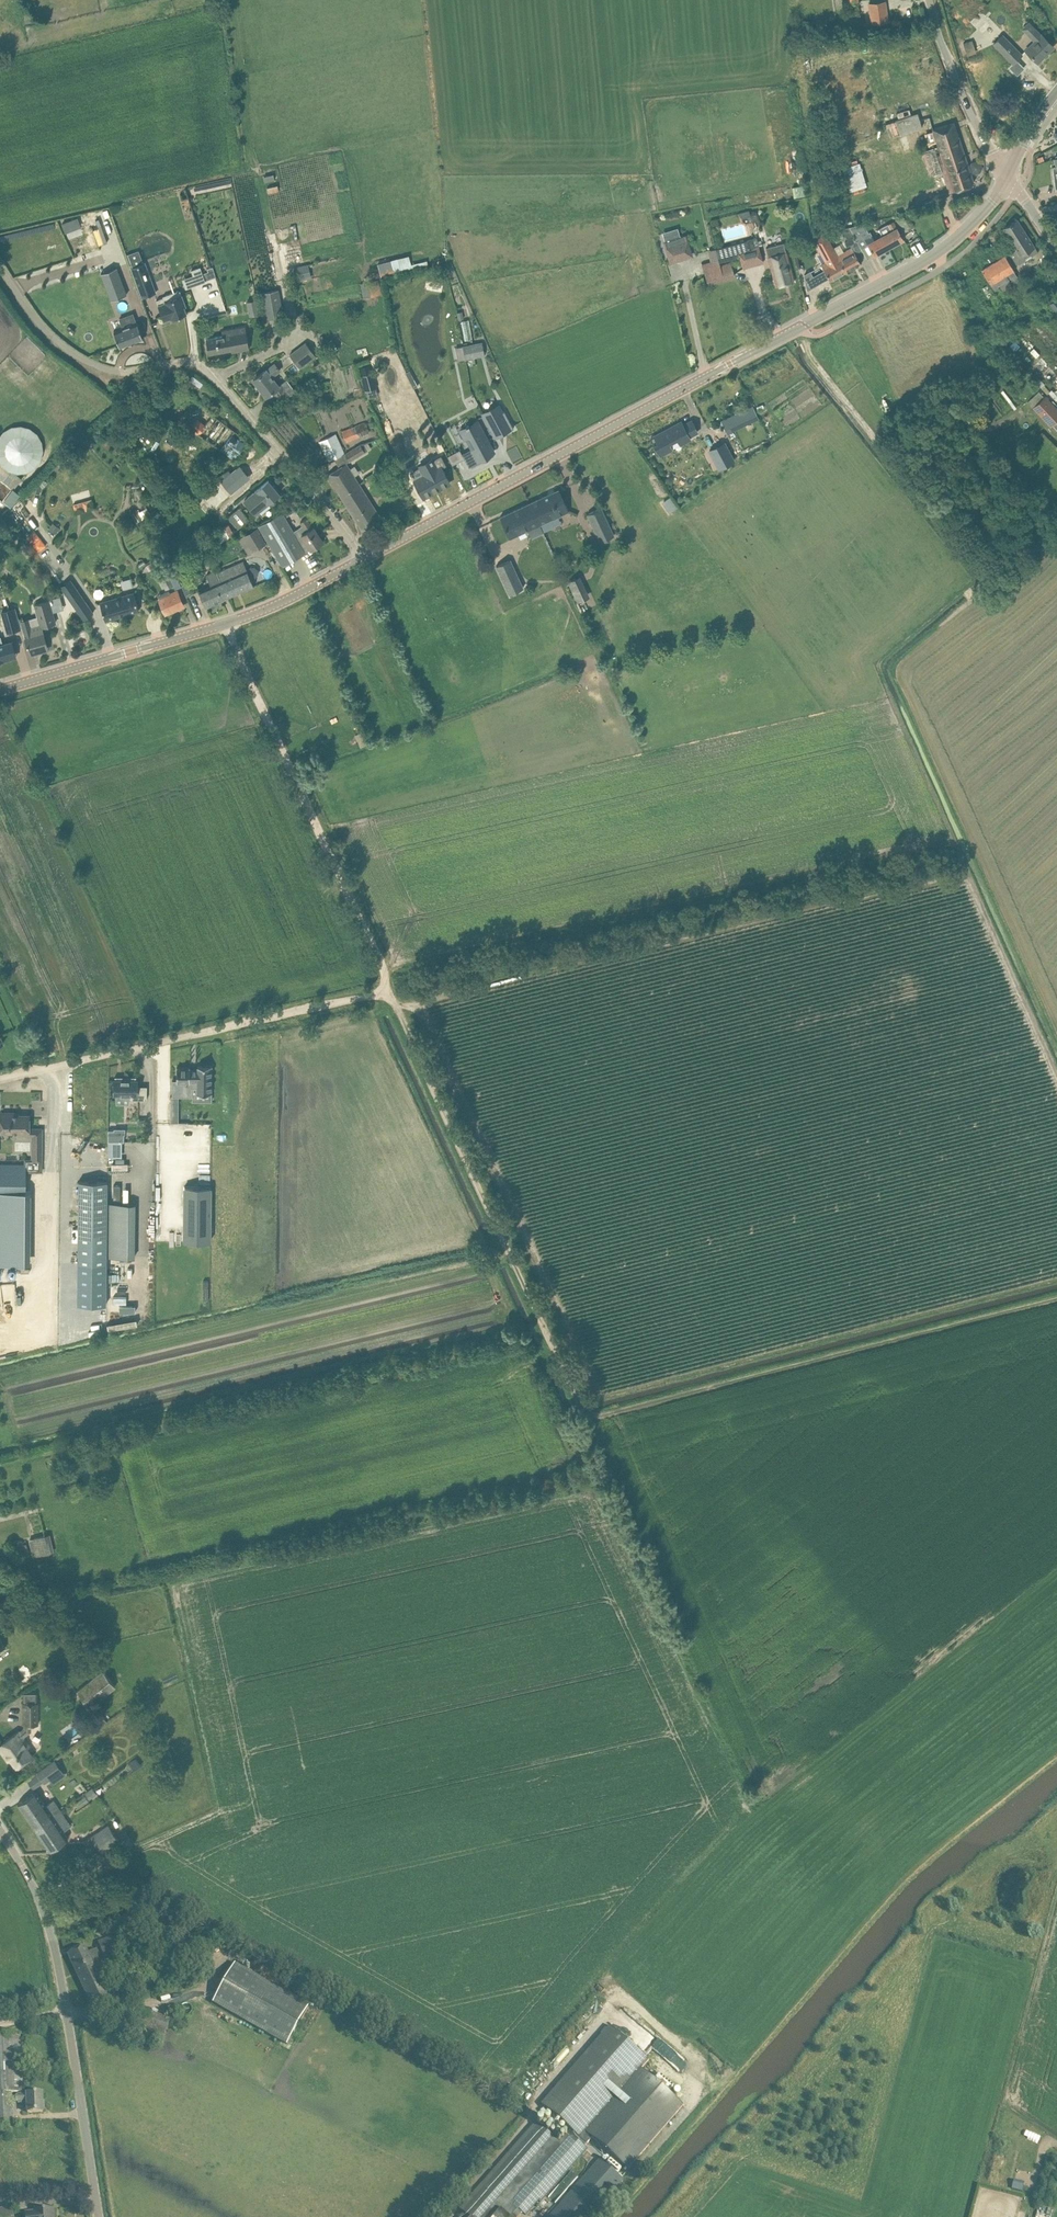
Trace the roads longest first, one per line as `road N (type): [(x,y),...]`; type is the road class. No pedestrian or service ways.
road 1 (tertiary): [(363,558),(926,259),(1007,181)]
road 2 (unclassified): [(363,558),(208,370),(191,358),(116,365),(62,346),(0,269)]
road 3 (track): [(575,1403),(387,990)]
road 4 (track): [(387,990),(225,623)]
road 5 (tertiary): [(0,689),(225,623),(363,558)]
road 6 (unclassified): [(99,2216),(56,1952),(27,1873)]
road 7 (track): [(138,1048),(387,990)]
road 8 (unclassified): [(1007,181),(956,78),(930,0)]
road 9 (unclassified): [(0,1080),(138,1048)]

